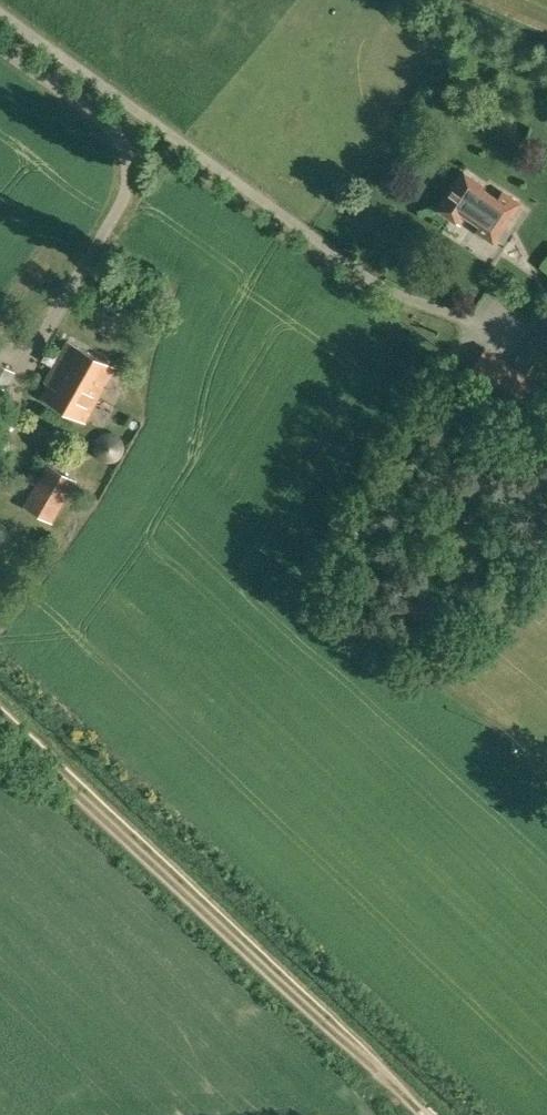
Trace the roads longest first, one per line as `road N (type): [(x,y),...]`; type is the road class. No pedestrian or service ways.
road 1 (track): [(422,1114),(0,720)]

